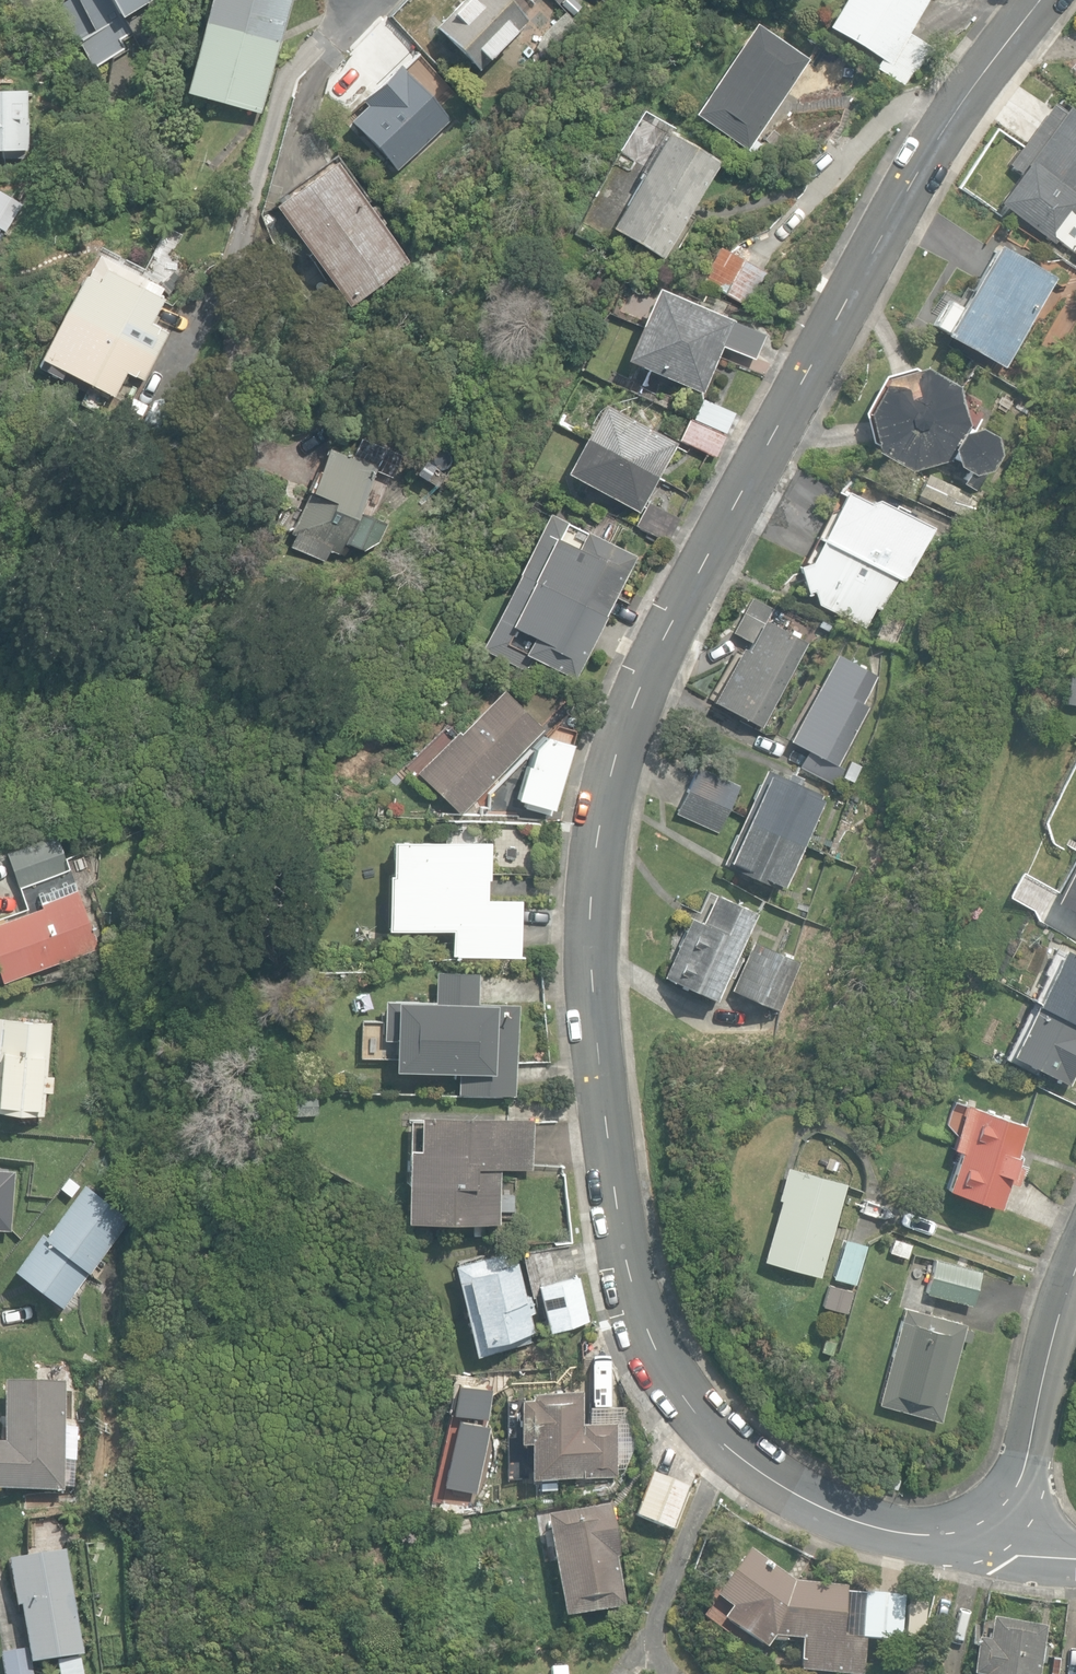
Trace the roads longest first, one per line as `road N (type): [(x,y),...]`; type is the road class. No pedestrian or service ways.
road 1 (residential): [(1010,1546),(874,1526),(822,1510),(770,1487),(693,1421),(633,1309),(597,1142),(588,1011),(607,800),(647,685),(953,115),(1031,0)]
road 2 (residential): [(1010,1546),(1021,1434),(1075,1248)]

